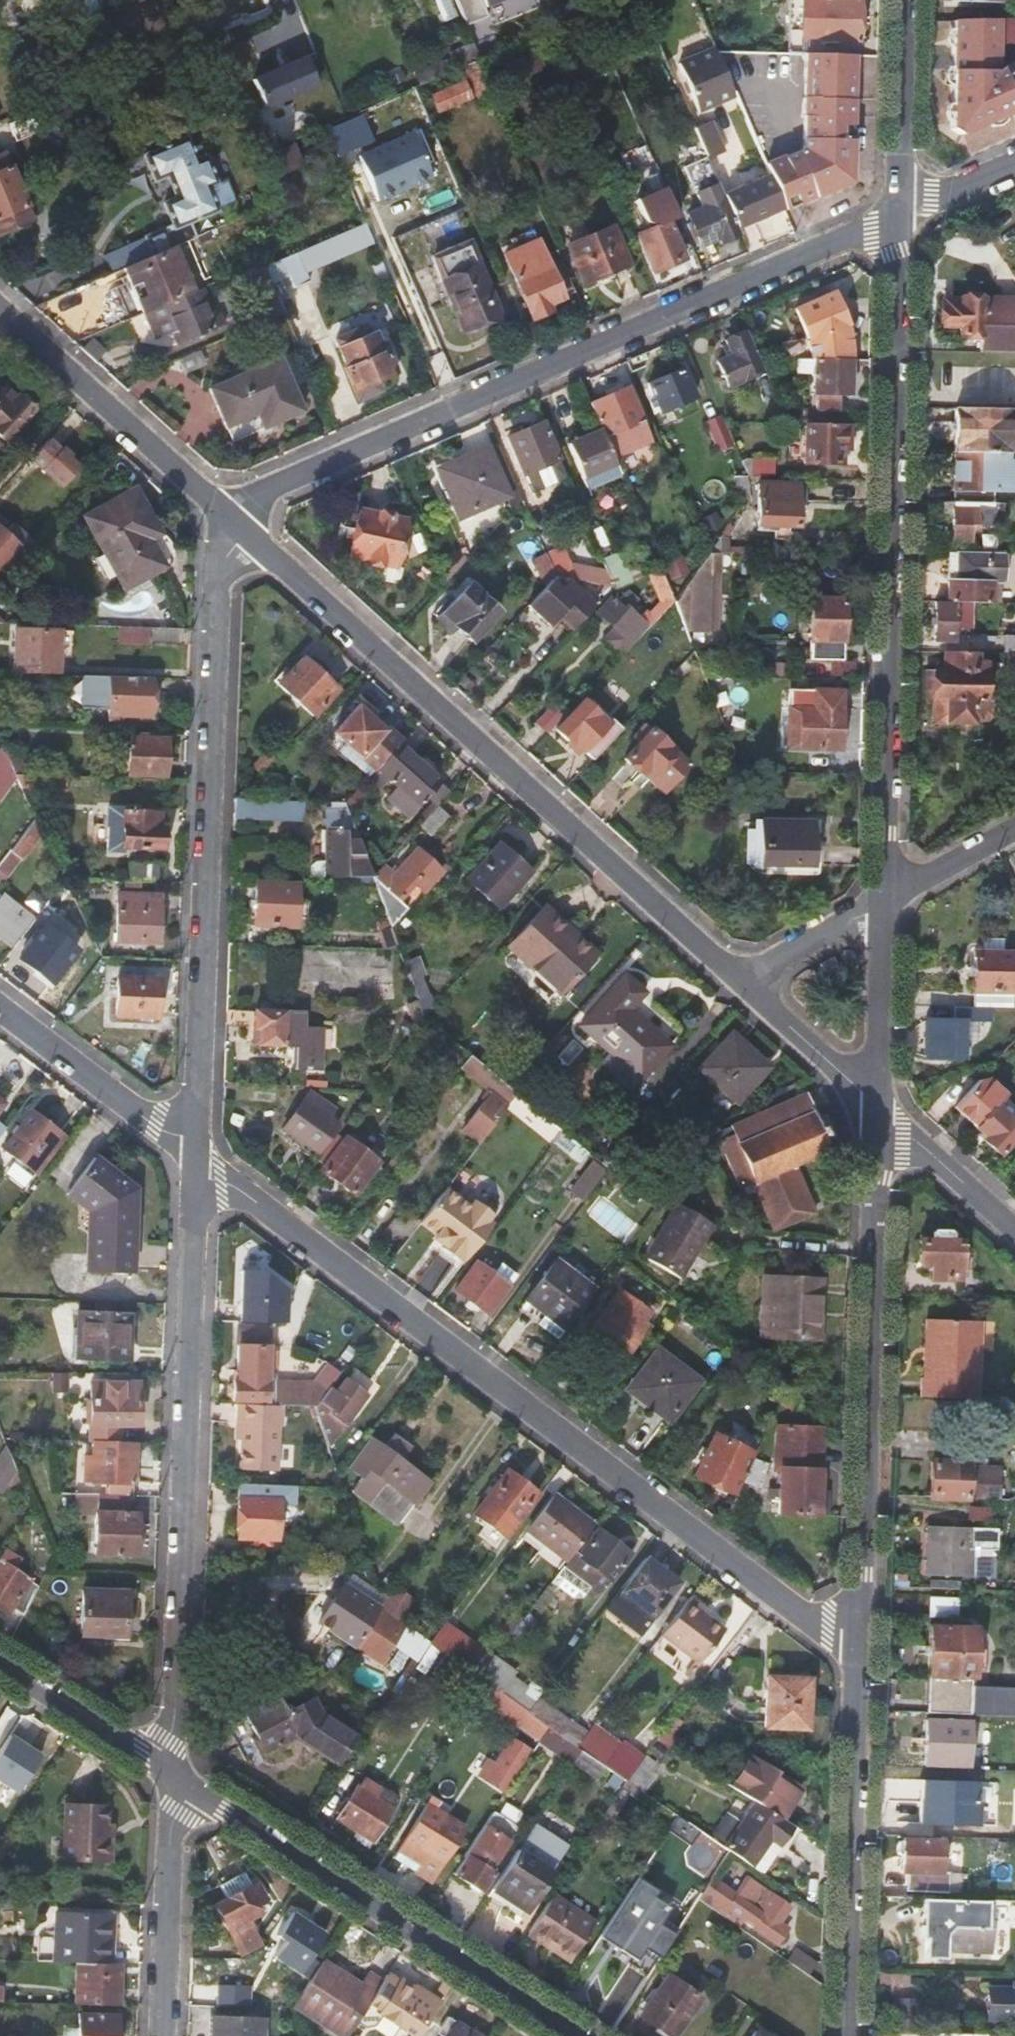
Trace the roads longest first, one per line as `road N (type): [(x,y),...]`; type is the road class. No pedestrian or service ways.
road 1 (residential): [(194,1157),(806,1617),(859,1635)]
road 2 (residential): [(900,212),(272,486),(230,518)]
road 3 (residential): [(900,212),(883,901)]
road 4 (residential): [(739,981),(230,518)]
road 5 (residential): [(230,518),(215,597),(194,1157)]
road 6 (residential): [(194,1157),(171,1774)]
road 7 (residential): [(879,1109),(859,1635)]
road 8 (residential): [(579,2035),(171,1774)]
road 9 (residential): [(859,1635),(844,2035)]
road 10 (residential): [(230,518),(0,309)]
road 11 (residential): [(171,1774),(161,2035)]
road 12 (residential): [(0,1008),(194,1157)]
road 13 (residential): [(906,0),(900,212)]
road 14 (residential): [(883,901),(879,1109)]
road 15 (residential): [(171,1774),(0,1664)]
road 16 (residential): [(879,1109),(739,981)]
road 17 (residential): [(1014,1231),(879,1109)]
road 18 (residential): [(739,981),(883,901)]
road 19 (residential): [(883,901),(1014,829)]
road 20 (residential): [(1014,163),(900,212)]

